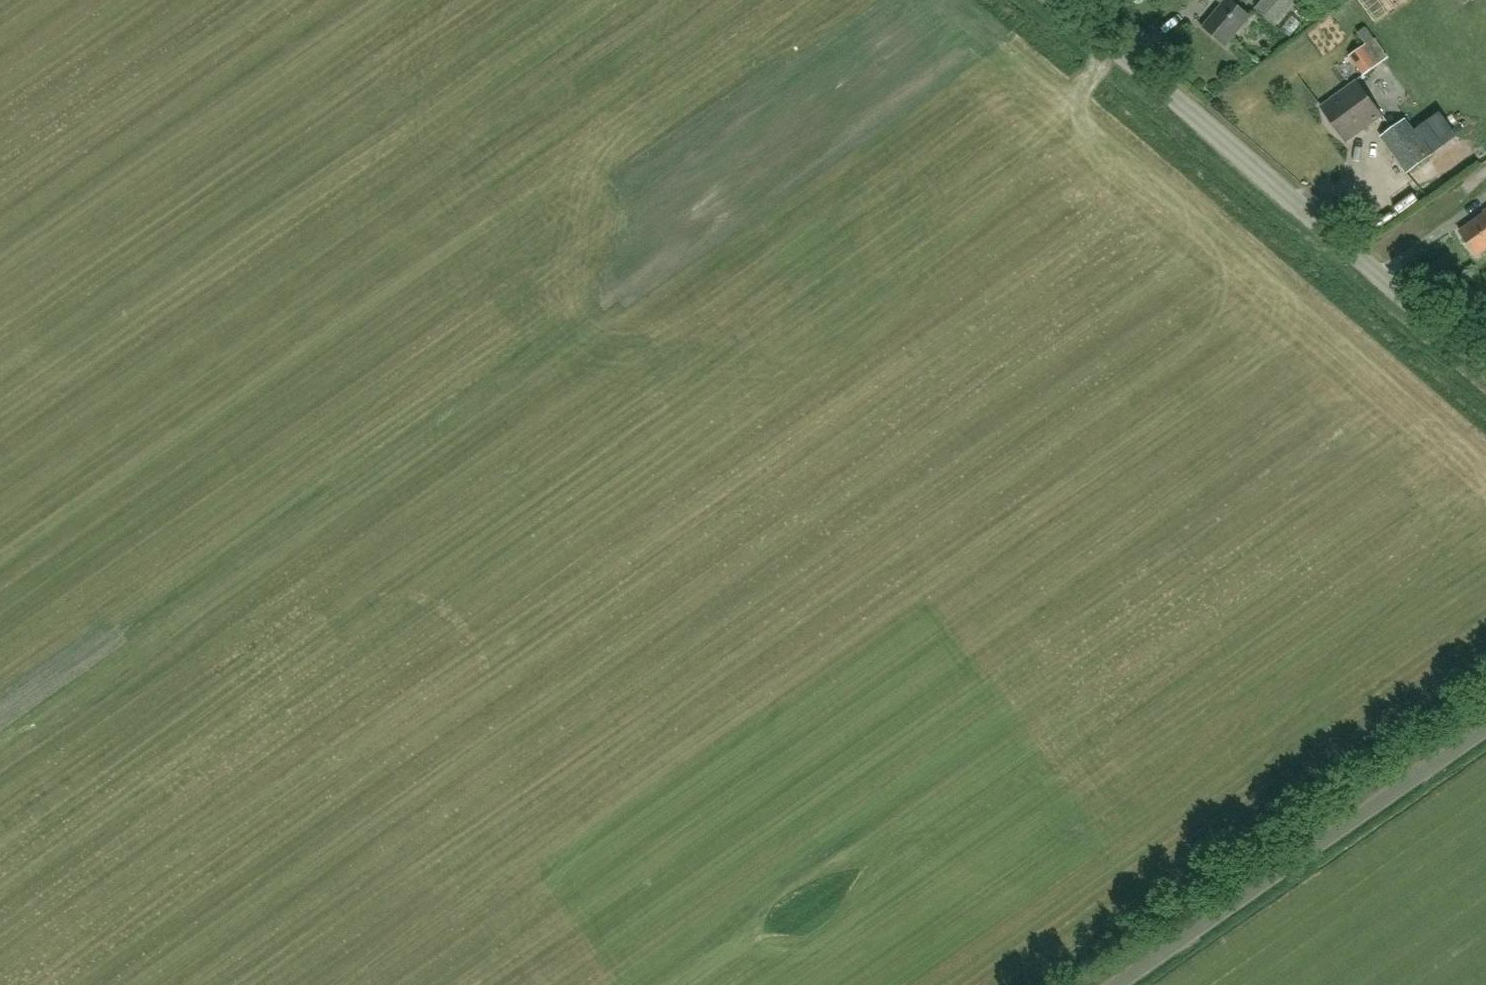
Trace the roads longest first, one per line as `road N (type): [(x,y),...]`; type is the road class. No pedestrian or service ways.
road 1 (unclassified): [(1485,365),(1055,0)]
road 2 (unclassified): [(1126,984),(1485,728)]

